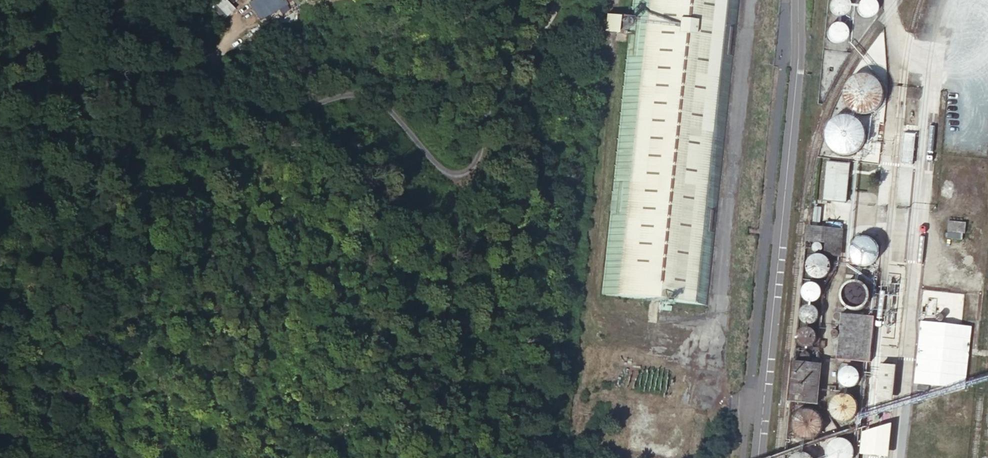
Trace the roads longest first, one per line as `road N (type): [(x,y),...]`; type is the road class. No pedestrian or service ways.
road 1 (track): [(559,0),(526,91),(533,191),(483,457)]
road 2 (secondary): [(798,0),(758,457)]

